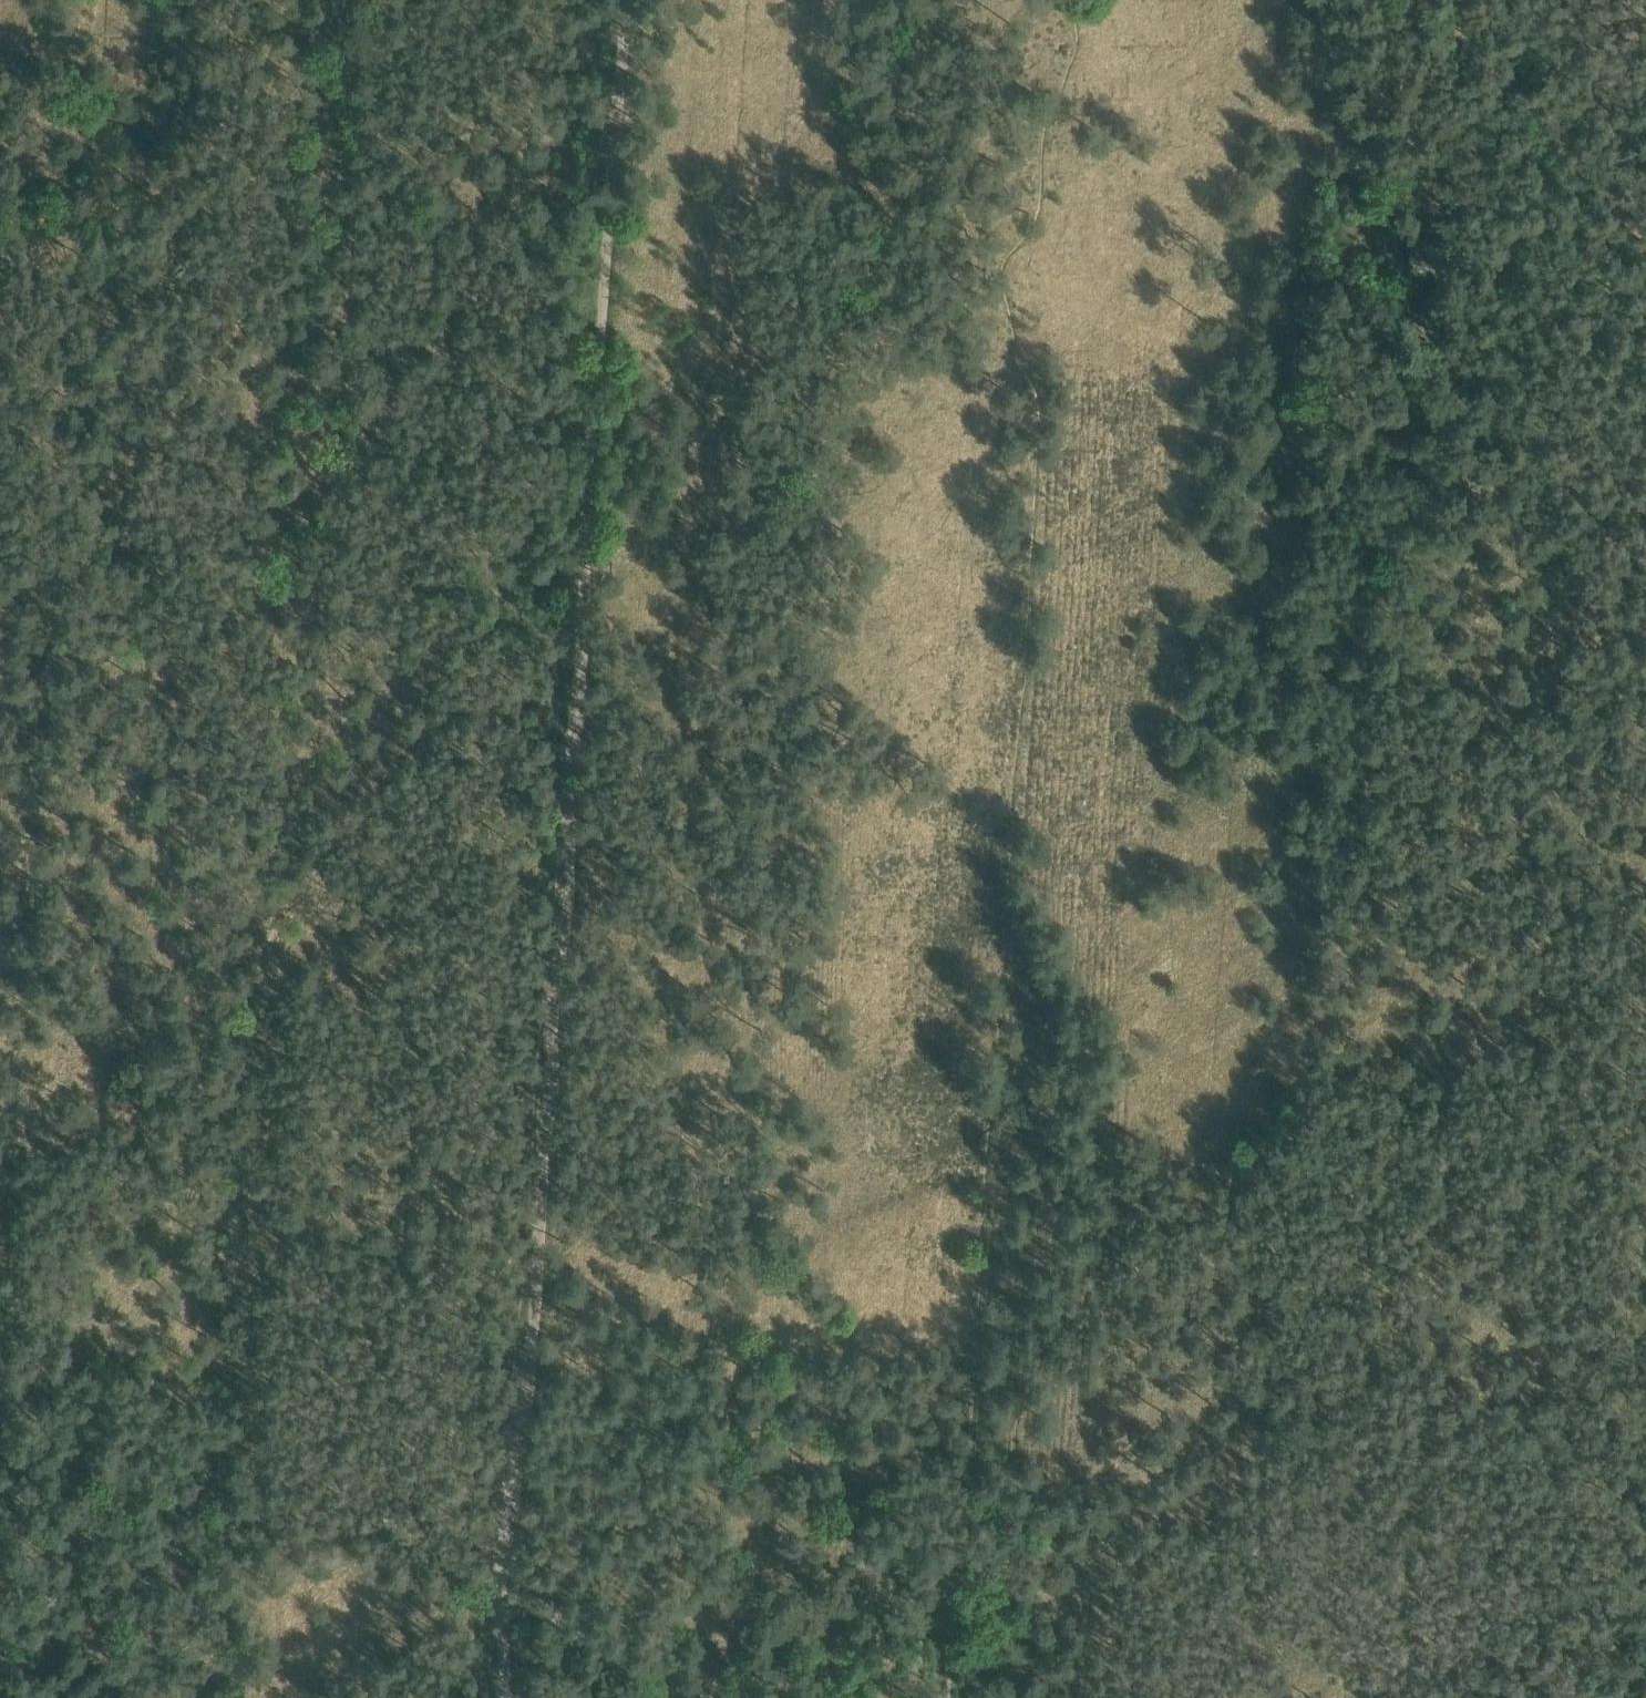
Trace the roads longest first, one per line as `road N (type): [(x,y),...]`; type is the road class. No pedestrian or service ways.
road 1 (track): [(619,0),(513,1587)]
road 2 (track): [(513,1587),(372,1517),(0,1453)]
road 3 (track): [(513,1587),(622,1697)]

